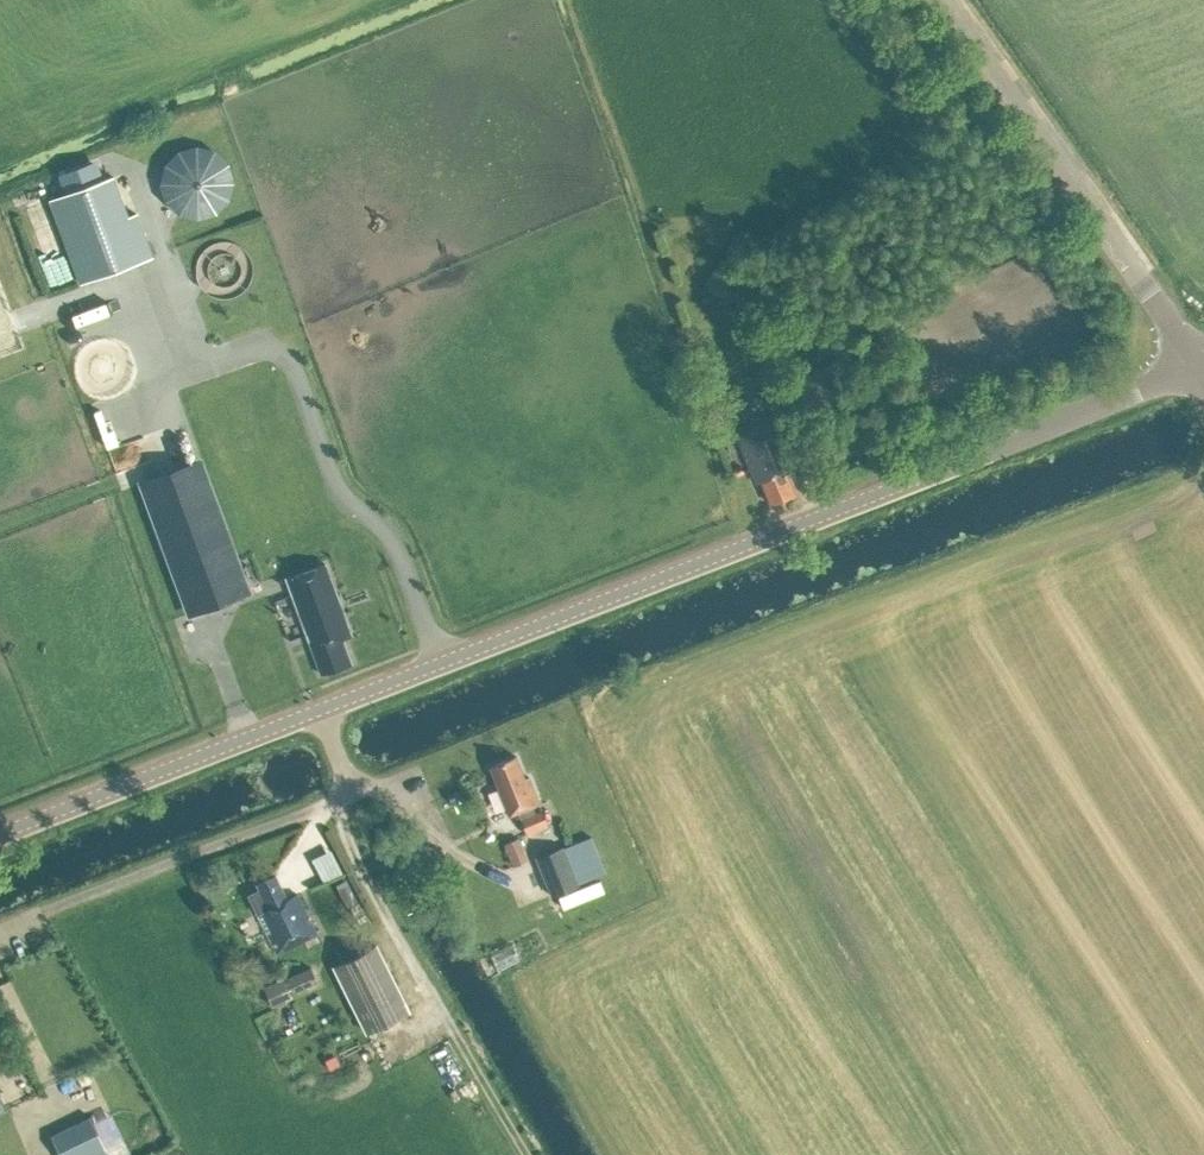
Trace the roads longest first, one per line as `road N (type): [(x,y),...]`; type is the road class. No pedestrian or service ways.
road 1 (tertiary): [(0,832),(1202,368)]
road 2 (tertiary): [(1202,368),(941,0)]

